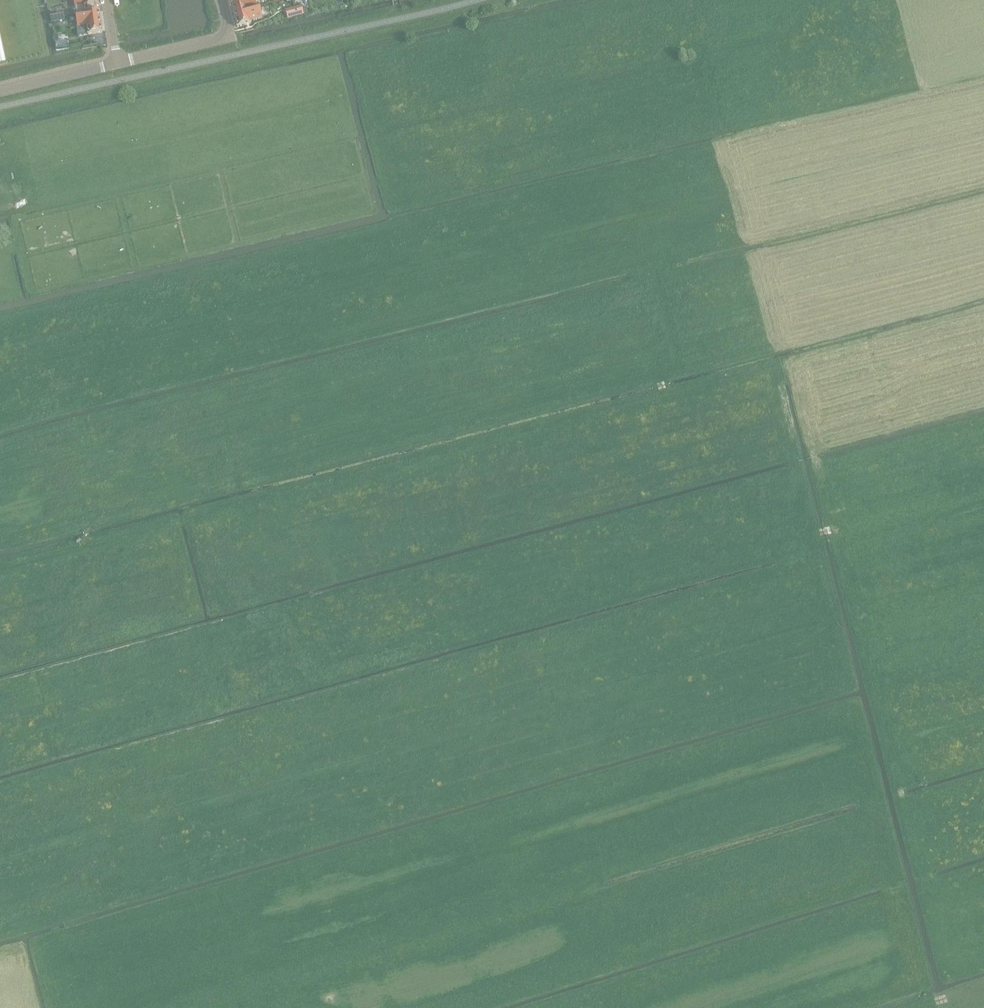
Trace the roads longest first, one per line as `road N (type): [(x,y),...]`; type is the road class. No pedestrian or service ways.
road 1 (residential): [(119,62),(230,37),(220,0)]
road 2 (residential): [(0,91),(119,62)]

